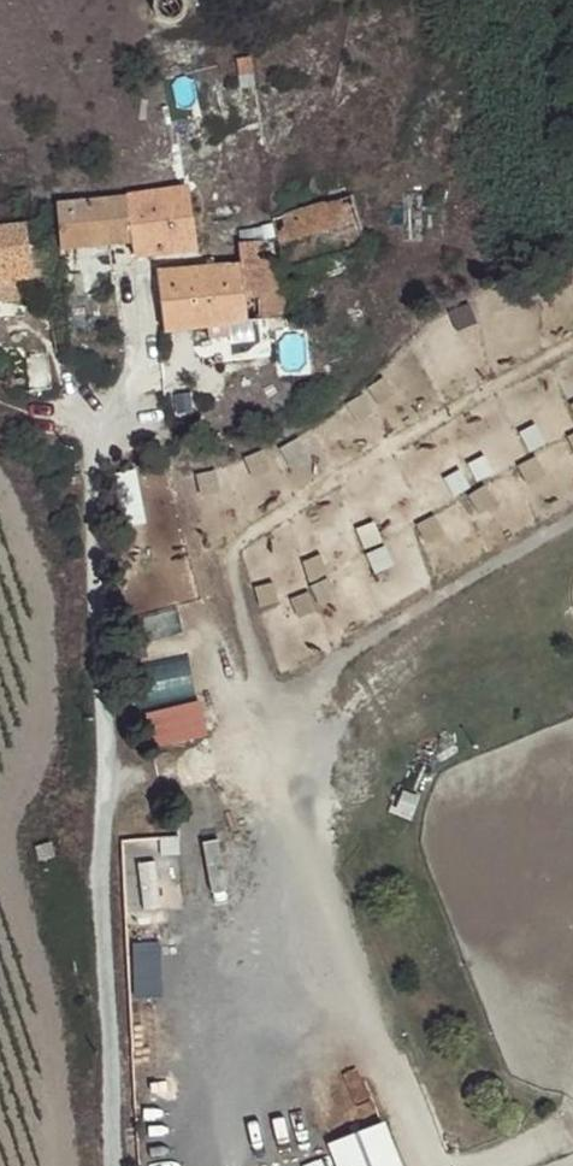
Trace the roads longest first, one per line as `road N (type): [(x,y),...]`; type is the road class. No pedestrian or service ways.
road 1 (unclassified): [(131,367),(106,436),(98,882),(119,1165)]

